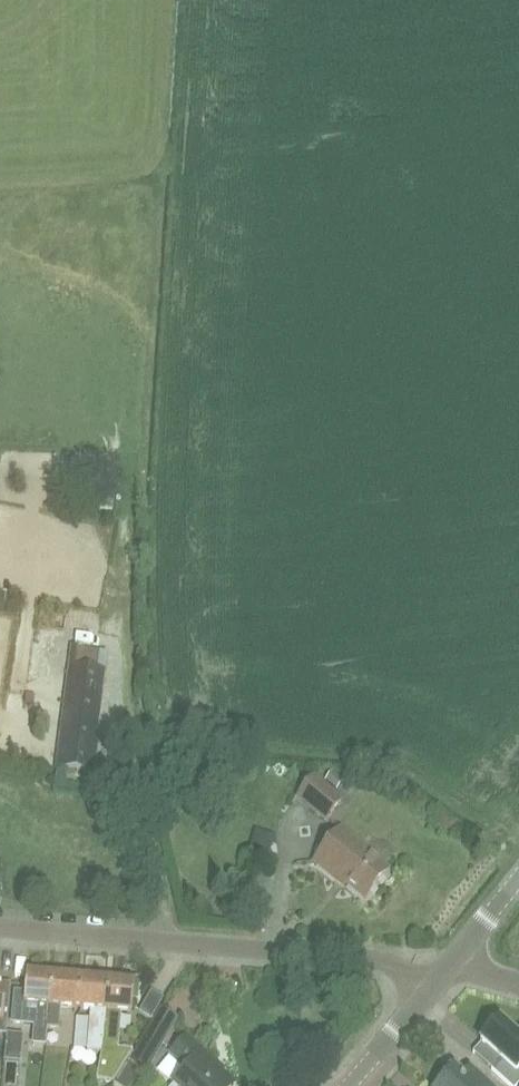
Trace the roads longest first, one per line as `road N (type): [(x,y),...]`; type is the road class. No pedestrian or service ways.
road 1 (residential): [(430,989),(386,962),(0,931)]
road 2 (unclassified): [(347,1085),(430,989)]

